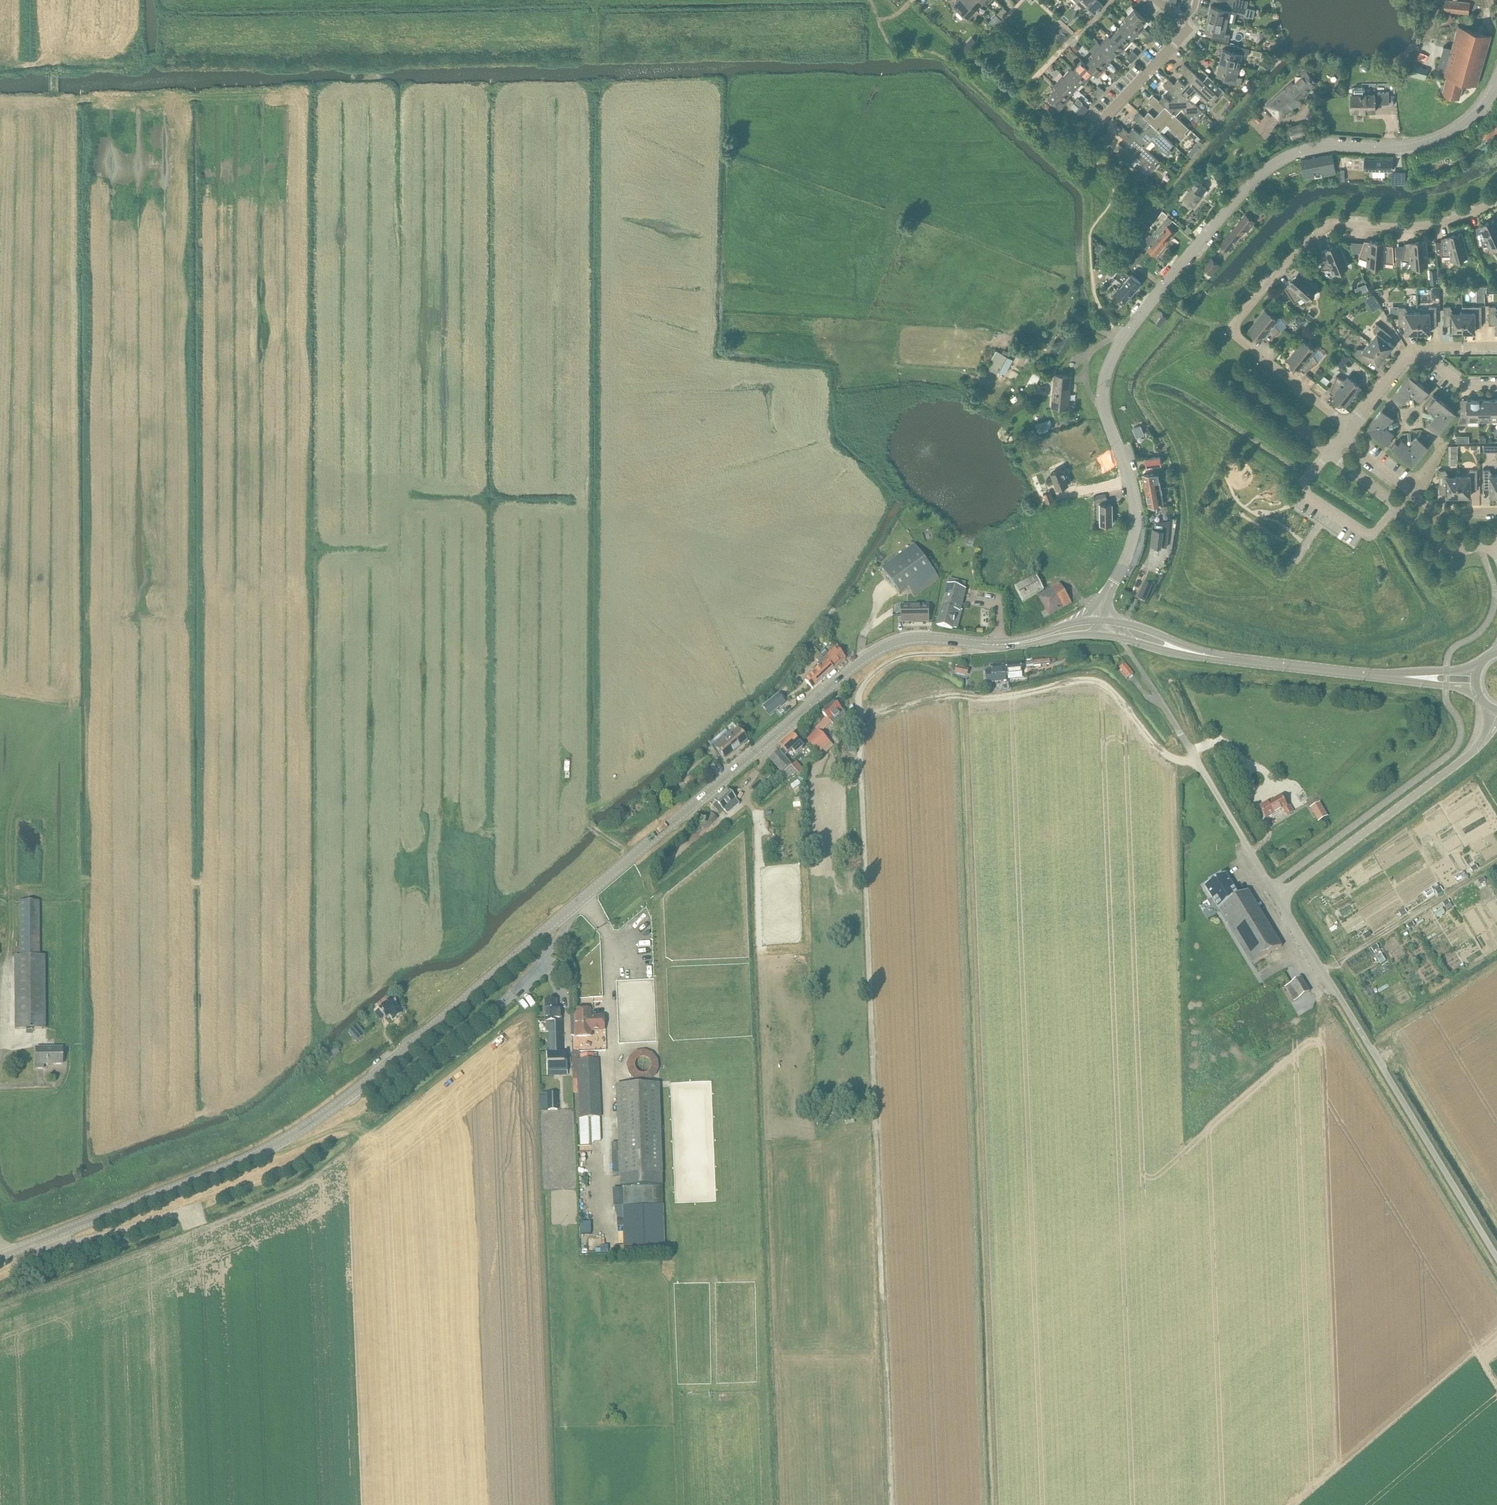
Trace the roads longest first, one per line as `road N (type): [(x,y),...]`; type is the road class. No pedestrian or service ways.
road 1 (secondary): [(0,1257),(240,1162),(319,1117),(867,655),(916,638),(1009,644)]
road 2 (tertiary): [(1098,620),(1137,520),(1103,397),(1108,363),(1129,329),(1276,162),(1321,147),(1432,141),(1469,120),(1496,84)]
road 3 (residential): [(1348,427),(1231,330),(1330,224),(1412,227),(1496,200)]
road 4 (unclassified): [(1496,1258),(1277,898)]
road 5 (track): [(569,36),(870,25),(910,1)]
road 6 (unclassified): [(1277,898),(1477,749),(1496,713)]
road 7 (track): [(3,1049),(9,815),(18,806),(40,807)]
road 8 (secondary): [(1177,648),(1411,678)]
road 9 (residential): [(1340,438),(1329,453),(1445,547),(1492,540)]
road 10 (track): [(881,1291),(889,1504)]
road 11 (track): [(1322,973),(1496,863)]
road 12 (residential): [(1340,438),(1436,512),(1496,512)]
road 13 (residential): [(1181,23),(1188,30),(1091,133)]
road 14 (track): [(1120,342),(1062,311),(1036,365)]

